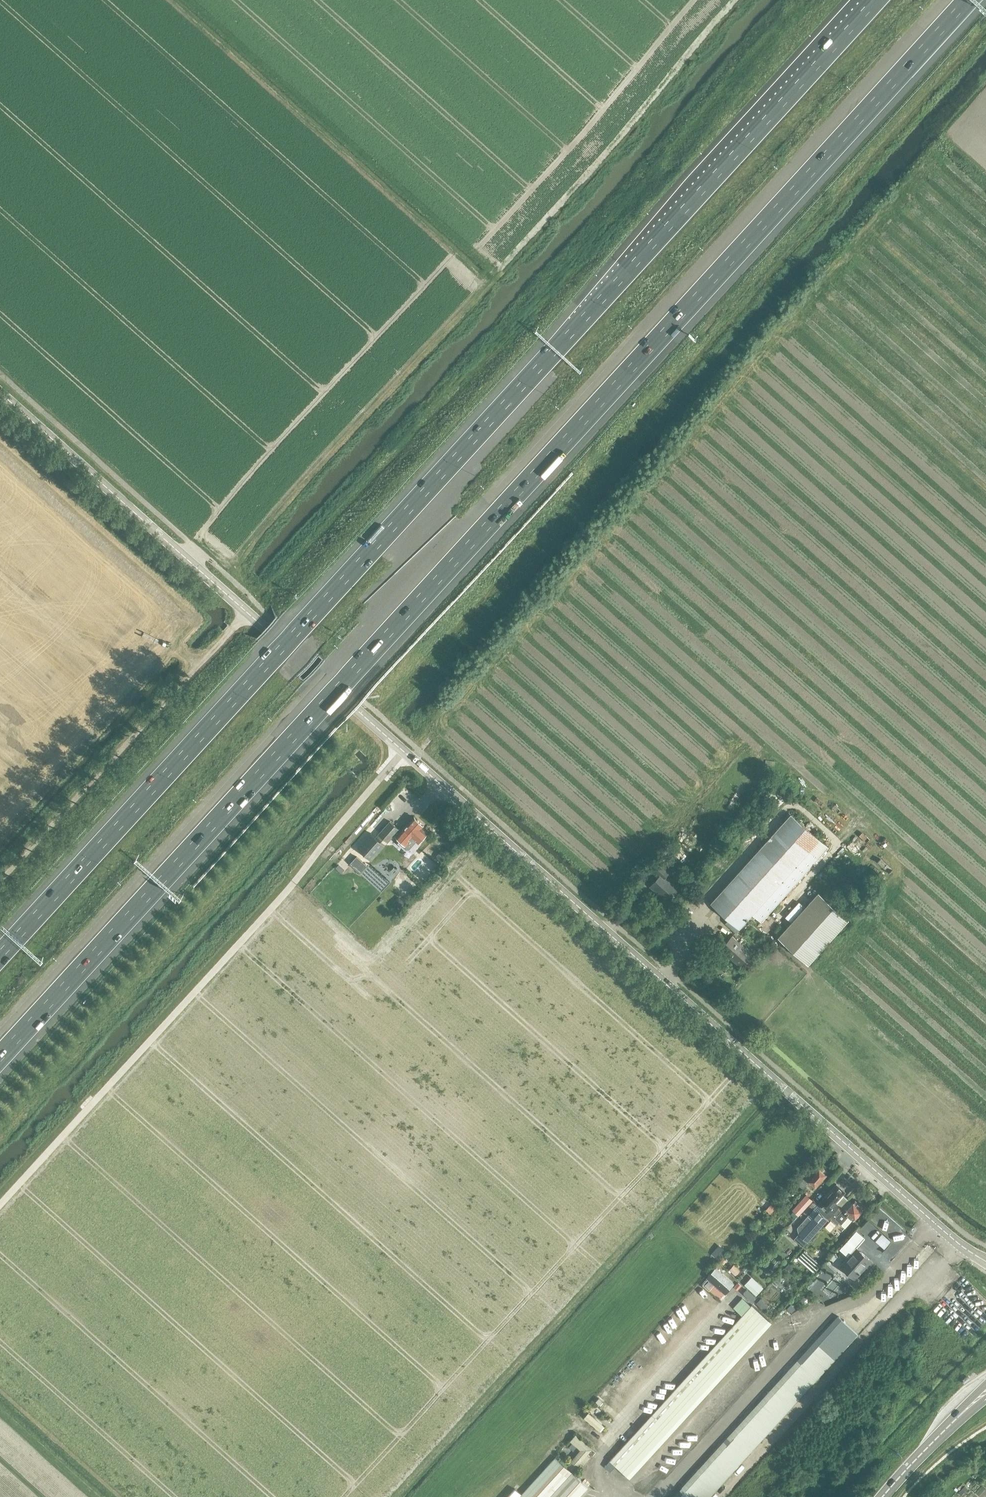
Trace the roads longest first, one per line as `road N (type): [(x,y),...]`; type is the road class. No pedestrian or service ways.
road 1 (motorway): [(0,1058),(968,0)]
road 2 (secondary): [(985,1260),(951,1237),(0,393)]
road 3 (motorway): [(874,0),(0,954)]
road 4 (track): [(403,751),(0,1207)]
road 5 (track): [(0,880),(247,613)]
road 6 (secondary): [(883,1496),(966,1410)]

